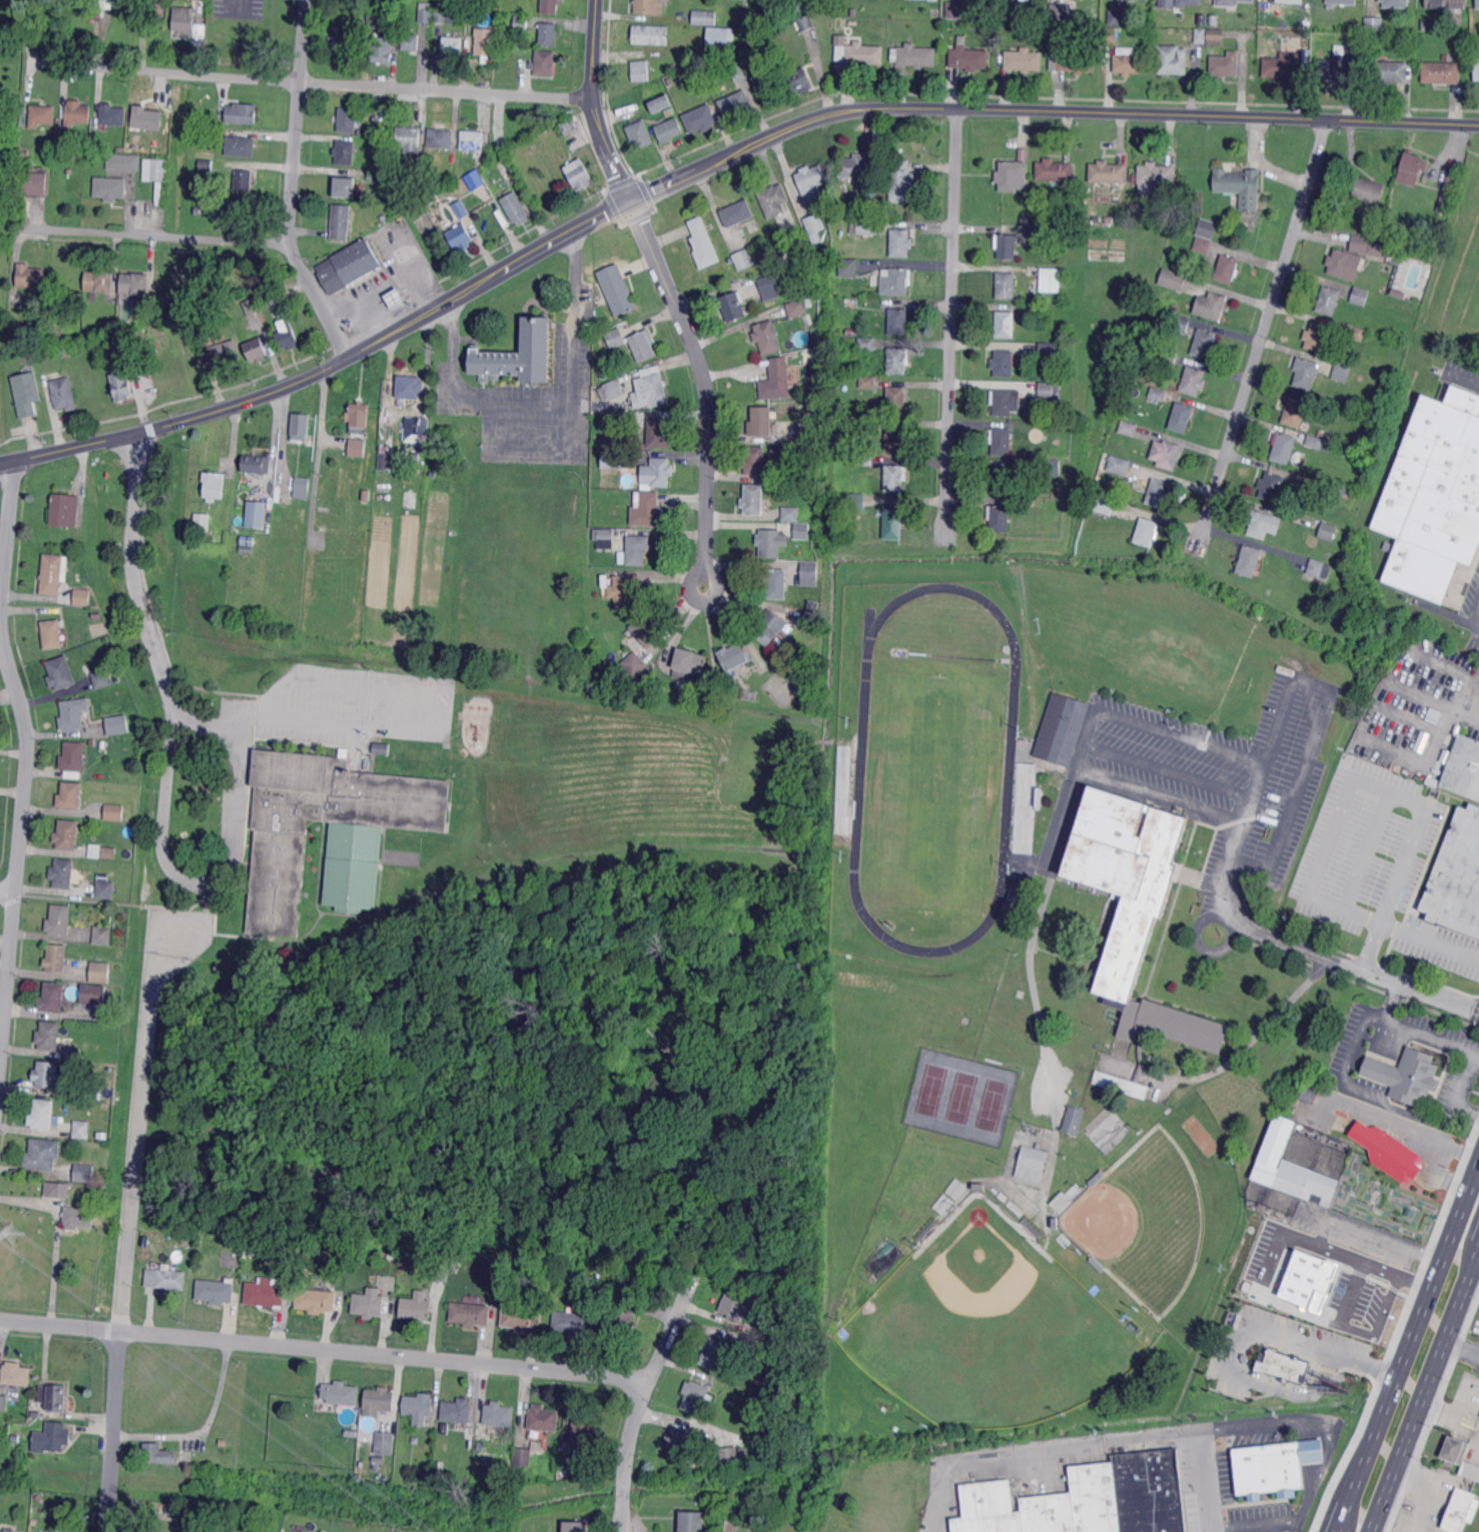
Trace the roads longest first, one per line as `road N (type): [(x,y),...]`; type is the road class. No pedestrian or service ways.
road 1 (residential): [(1478,123),(938,107),(832,112),(609,208),(282,387),(139,432),(0,462)]
road 2 (residential): [(0,1319),(651,1380)]
road 3 (residential): [(16,459),(2,628),(28,748),(0,1064)]
road 4 (residential): [(594,100),(28,63)]
road 5 (residential): [(1327,118),(1197,549)]
road 6 (residential): [(956,108),(945,540)]
road 7 (residential): [(629,199),(706,386),(703,587)]
road 8 (primary): [(1478,1155),(1336,1531)]
road 9 (residential): [(306,0),(291,243),(349,355)]
road 10 (primary): [(1371,1531),(1478,1255)]
road 11 (residential): [(697,1271),(635,1420),(621,1531)]
road 12 (track): [(1054,1100),(1029,959),(1046,873)]
road 13 (residential): [(291,243),(82,230)]
road 14 (residential): [(597,0),(594,100),(629,199)]
road 15 (residential): [(121,1331),(107,1531)]

